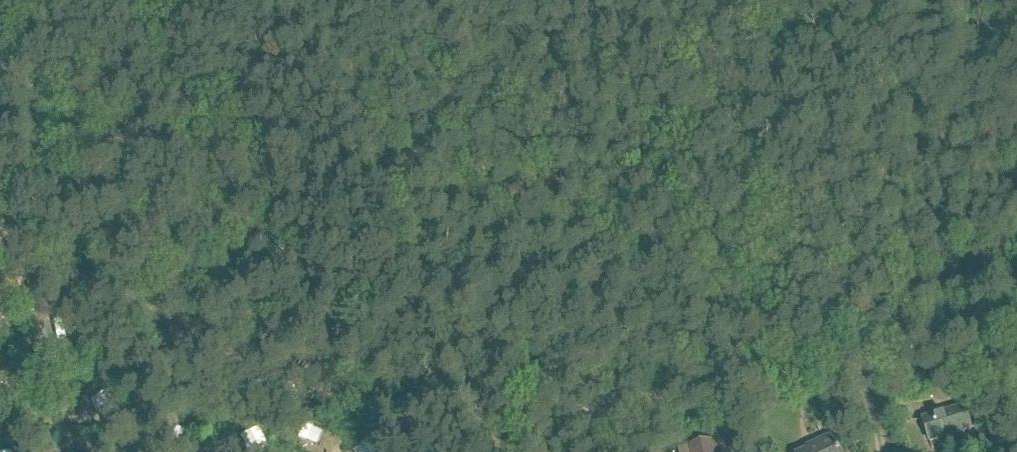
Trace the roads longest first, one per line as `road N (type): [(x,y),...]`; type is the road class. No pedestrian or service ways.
road 1 (track): [(0,232),(235,359),(406,406),(670,401),(1016,316)]

